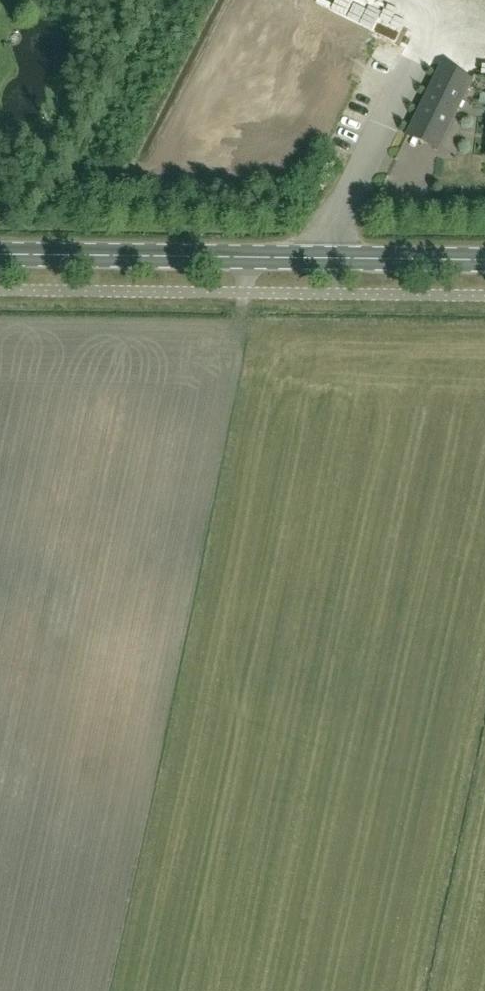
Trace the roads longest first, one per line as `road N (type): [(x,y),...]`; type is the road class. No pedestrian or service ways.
road 1 (secondary): [(484,259),(0,254)]

